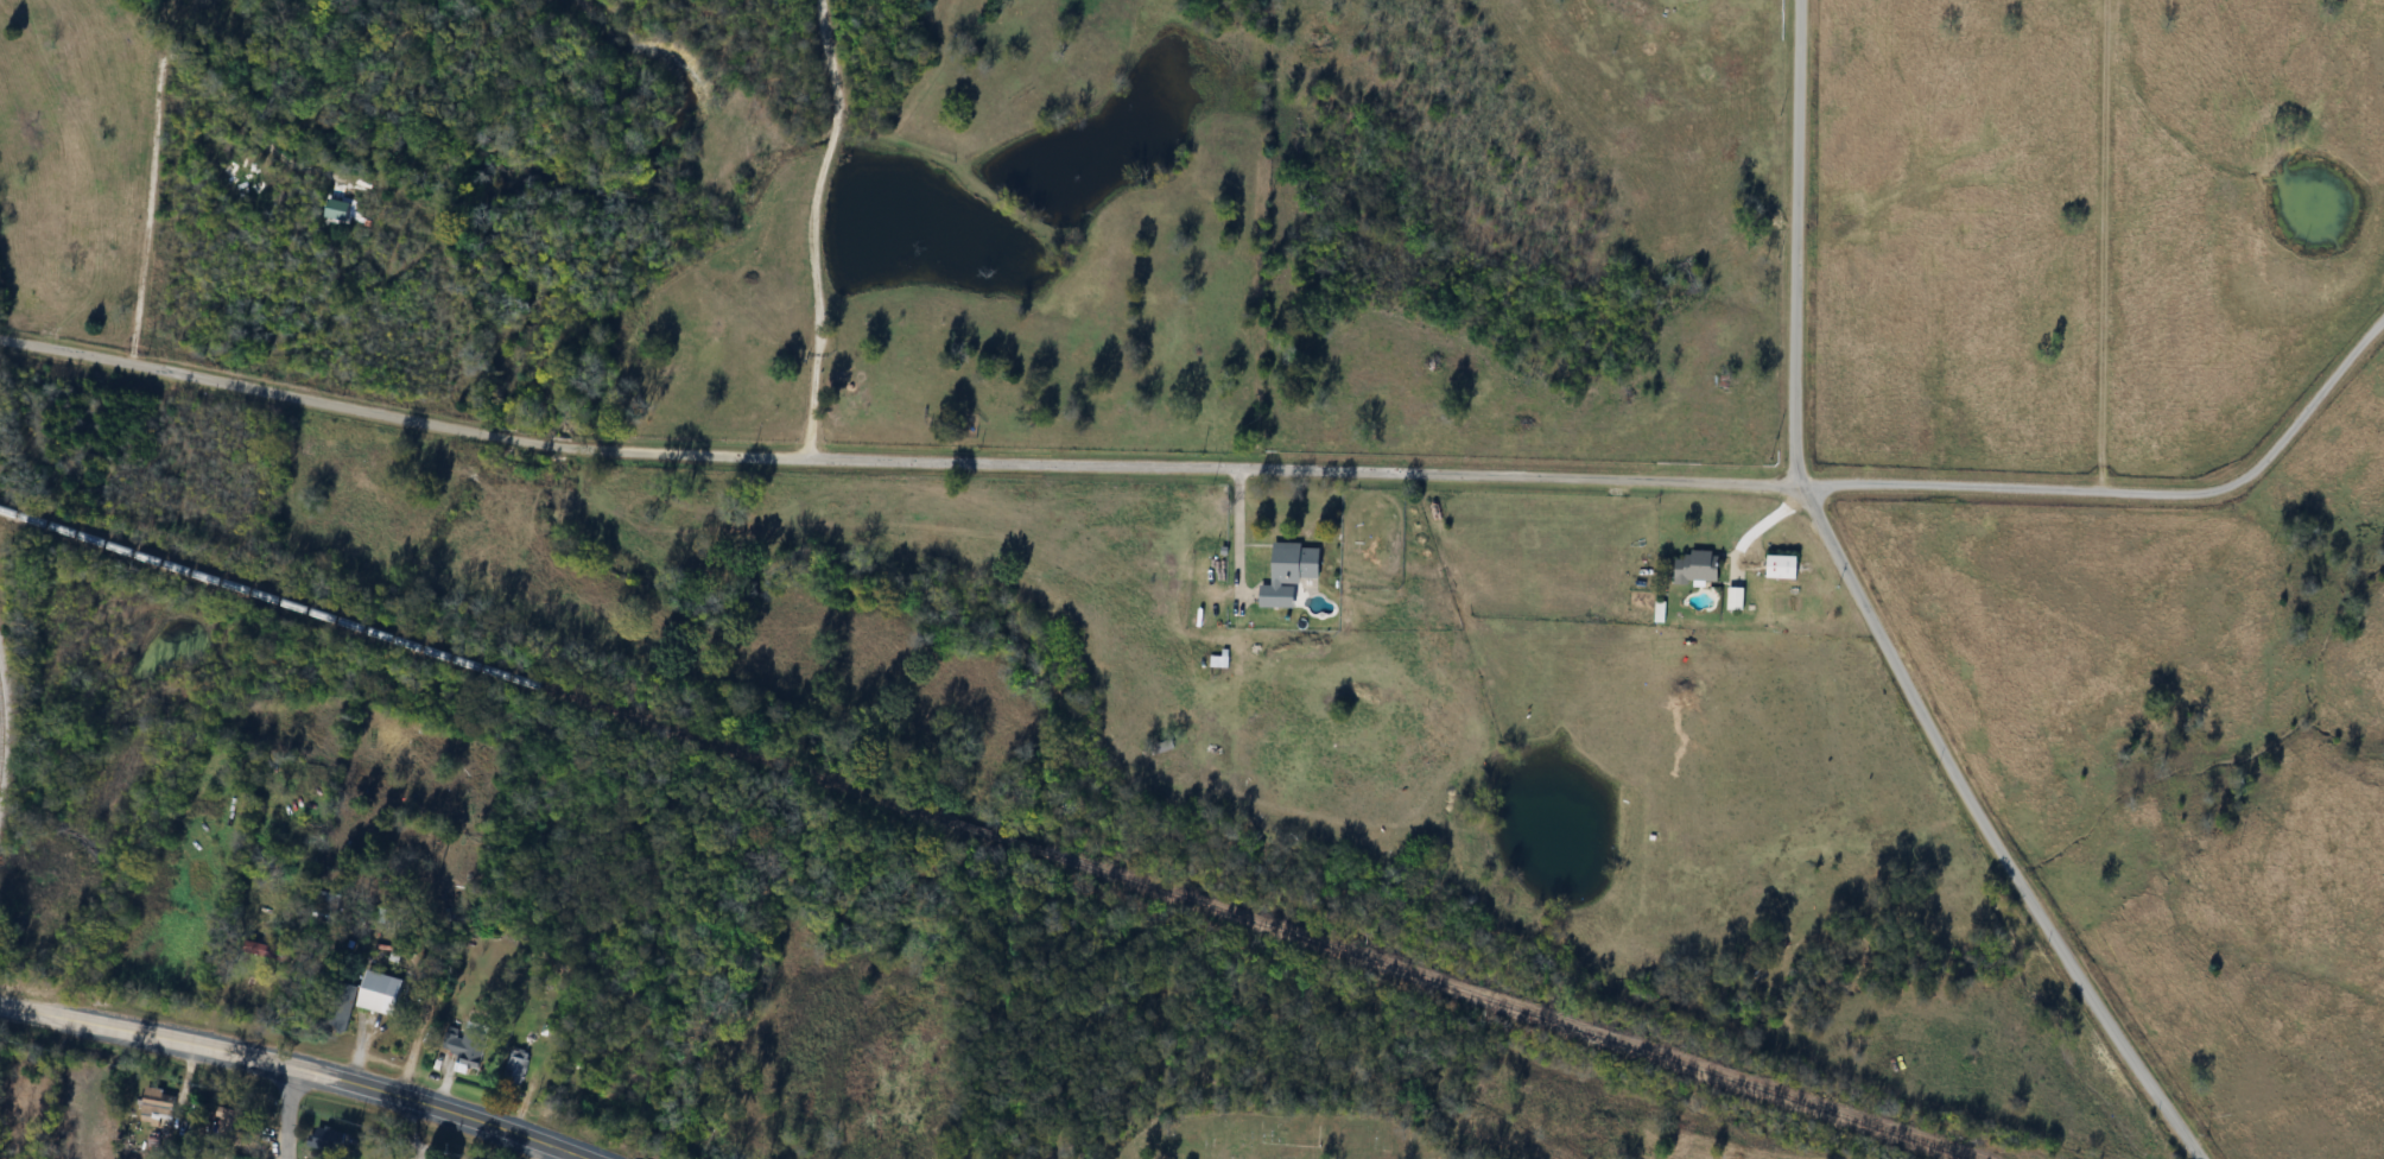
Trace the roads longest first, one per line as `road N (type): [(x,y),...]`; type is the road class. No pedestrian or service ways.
road 1 (residential): [(1803,487),(568,450),(0,342)]
road 2 (residential): [(2195,1158),(1953,779),(1803,487)]
road 3 (residential): [(1803,487),(2207,495),(2240,481),(2270,454),(2383,318)]
road 4 (primary): [(560,1151),(350,1079),(0,1009)]

